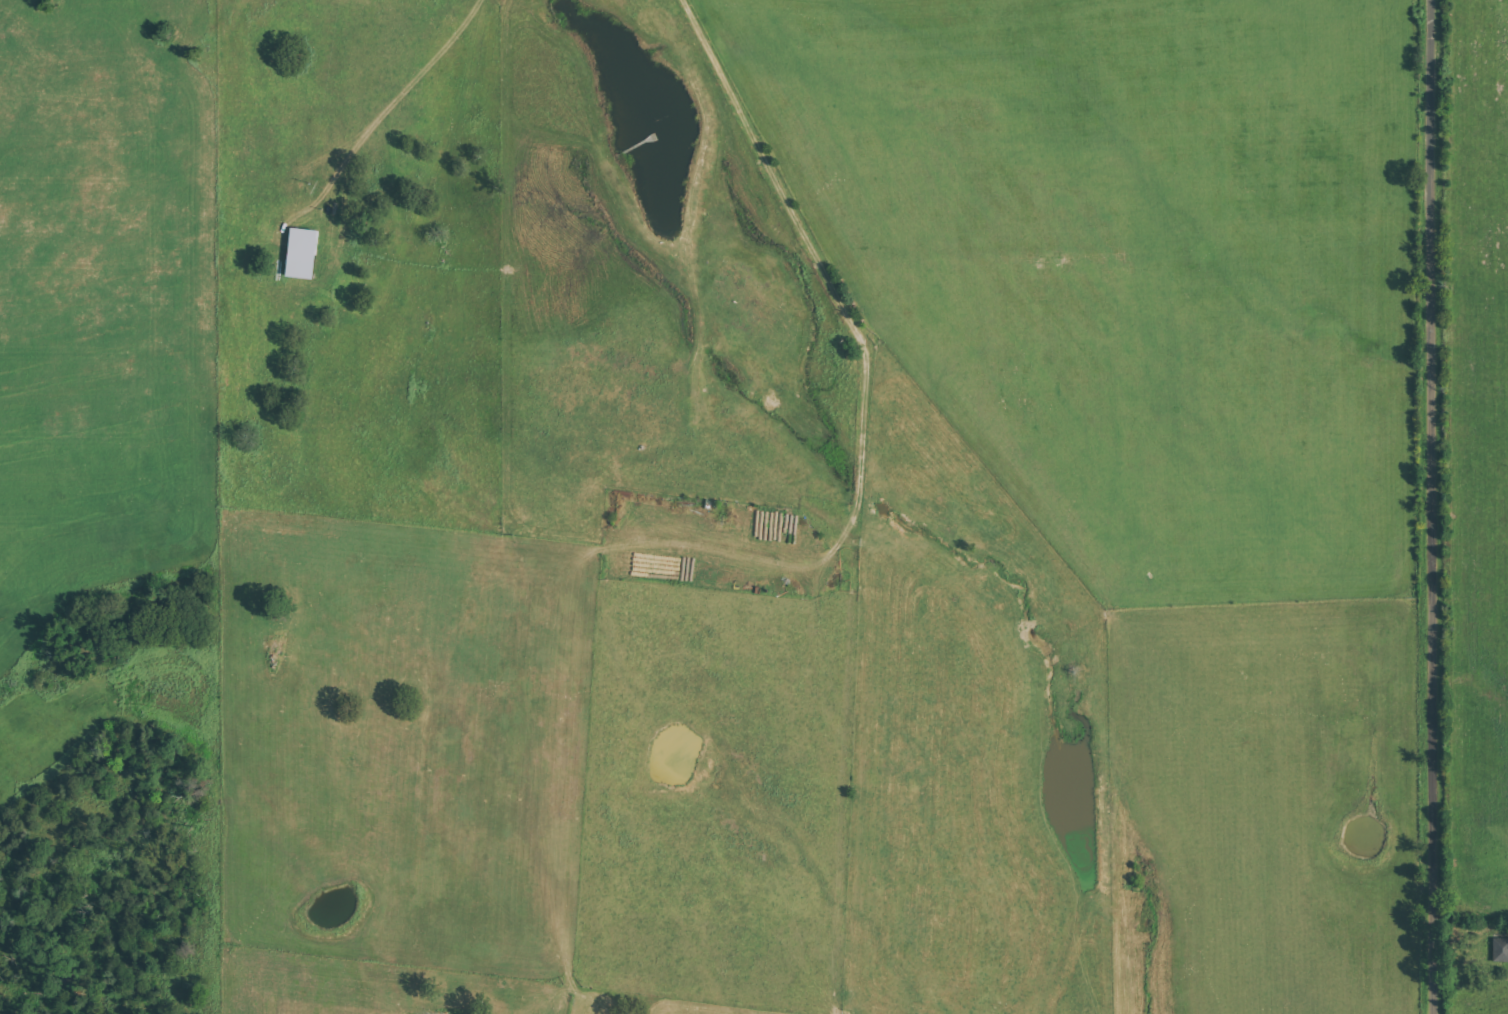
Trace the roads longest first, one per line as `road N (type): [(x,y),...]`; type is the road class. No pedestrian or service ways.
road 1 (residential): [(1435,1013),(1433,0)]

